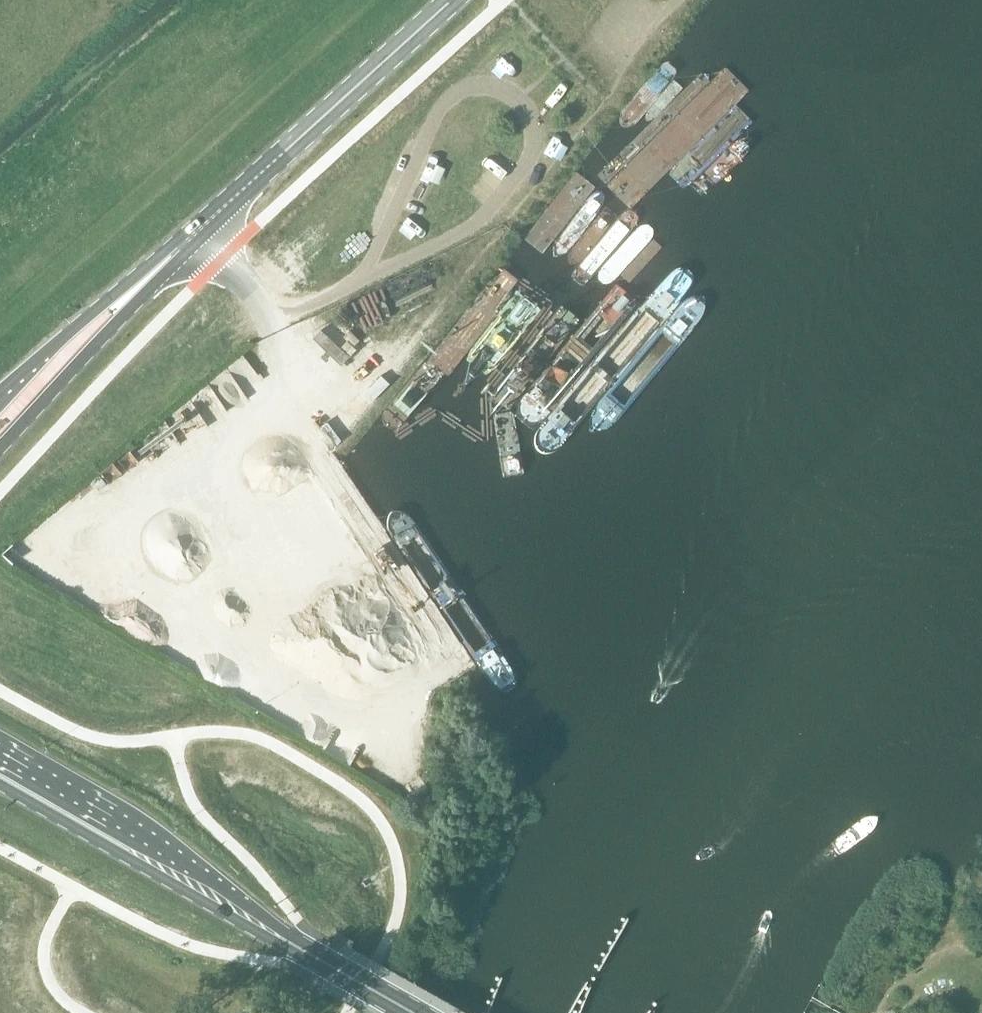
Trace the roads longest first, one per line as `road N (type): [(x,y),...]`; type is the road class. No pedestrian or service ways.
road 1 (primary): [(416,1012),(0,770)]
road 2 (primary): [(157,269),(452,0)]
road 3 (primary): [(0,447),(119,322),(157,269)]
road 4 (primary): [(157,269),(0,395)]

